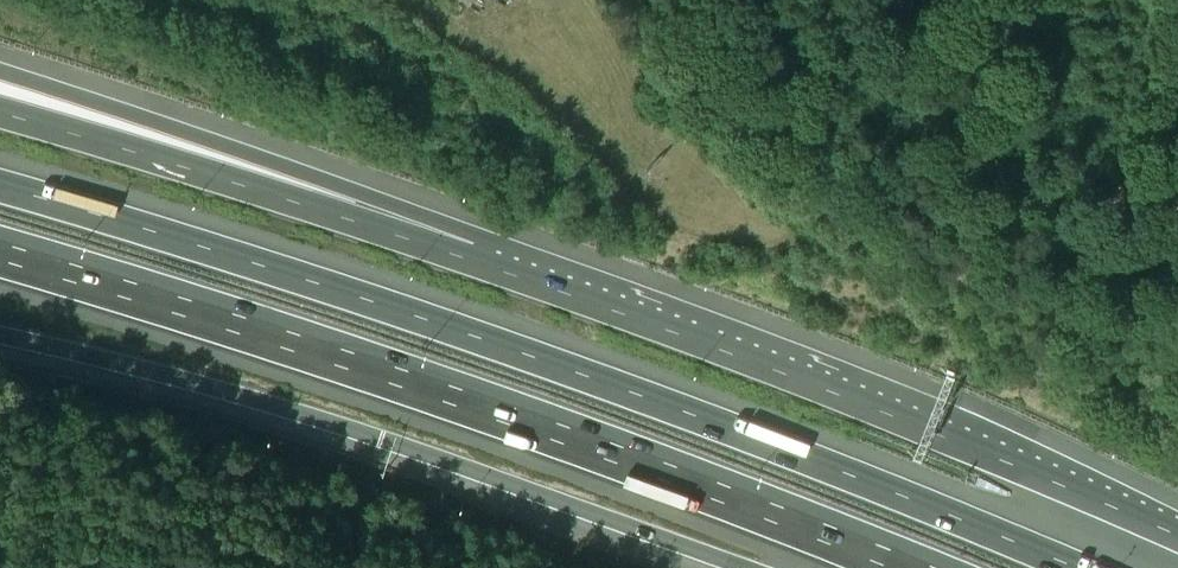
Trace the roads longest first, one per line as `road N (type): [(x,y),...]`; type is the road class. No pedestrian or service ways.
road 1 (motorway): [(1080,567),(756,433),(446,318),(0,184)]
road 2 (motorway): [(0,253),(473,403),(910,567)]
road 3 (motorway): [(0,340),(188,383),(379,443),(730,567)]
road 4 (motorway): [(1177,538),(864,405),(467,260)]
road 5 (motorway): [(467,260),(320,179),(0,73)]
road 6 (motorway): [(467,260),(0,113)]

